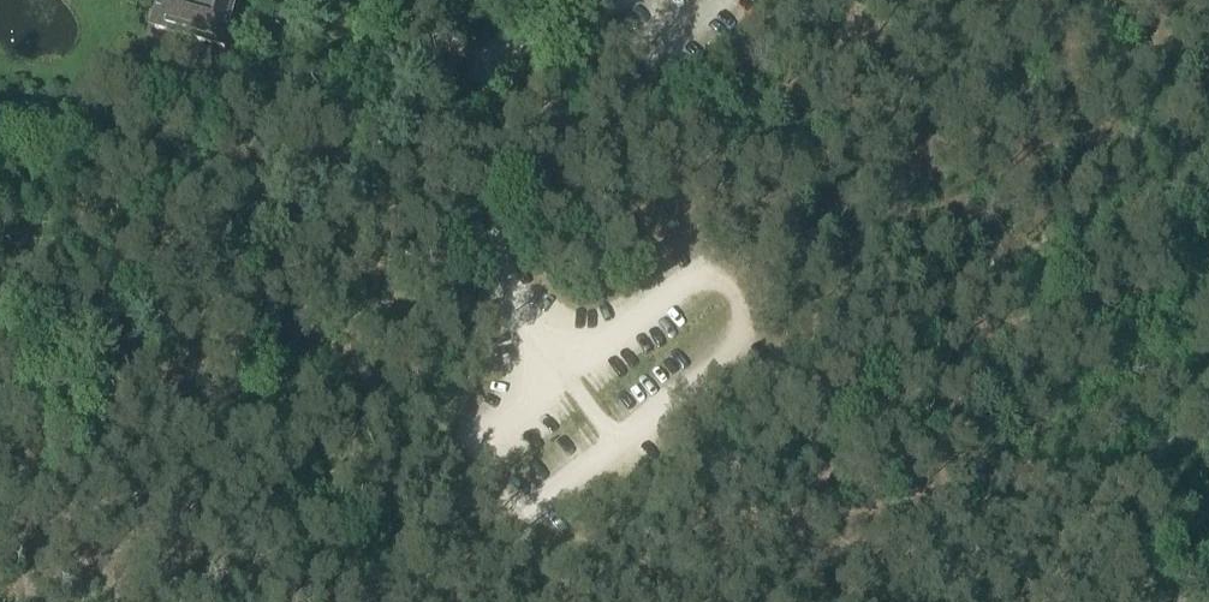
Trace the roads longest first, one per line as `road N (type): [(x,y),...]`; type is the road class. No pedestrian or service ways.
road 1 (track): [(637,601),(589,551),(397,392),(323,318),(195,86)]
road 2 (track): [(0,207),(55,116),(461,30)]

